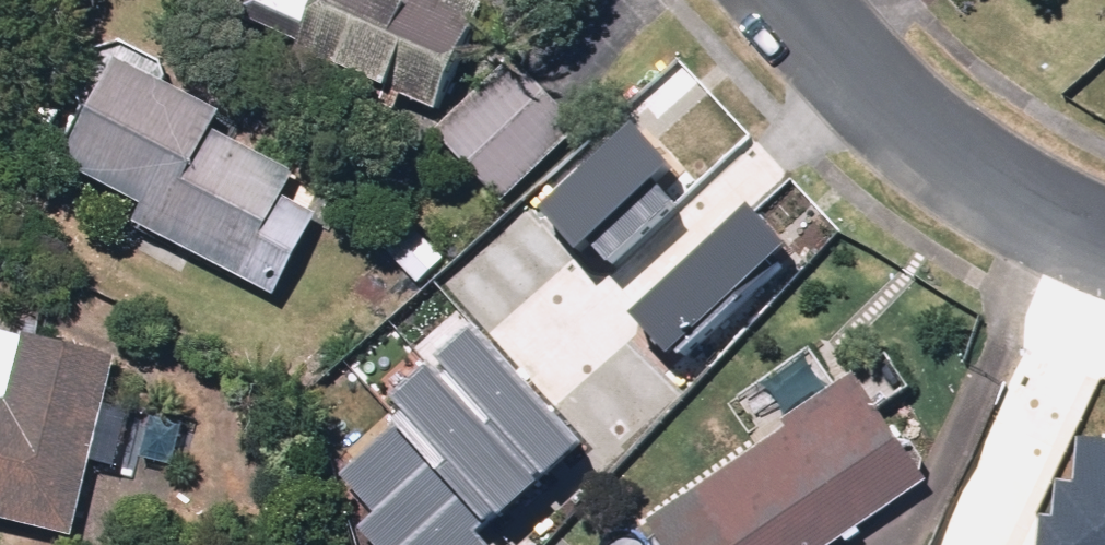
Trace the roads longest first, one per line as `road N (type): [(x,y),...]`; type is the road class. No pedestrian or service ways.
road 1 (residential): [(794,0),(941,160),(1104,249)]

